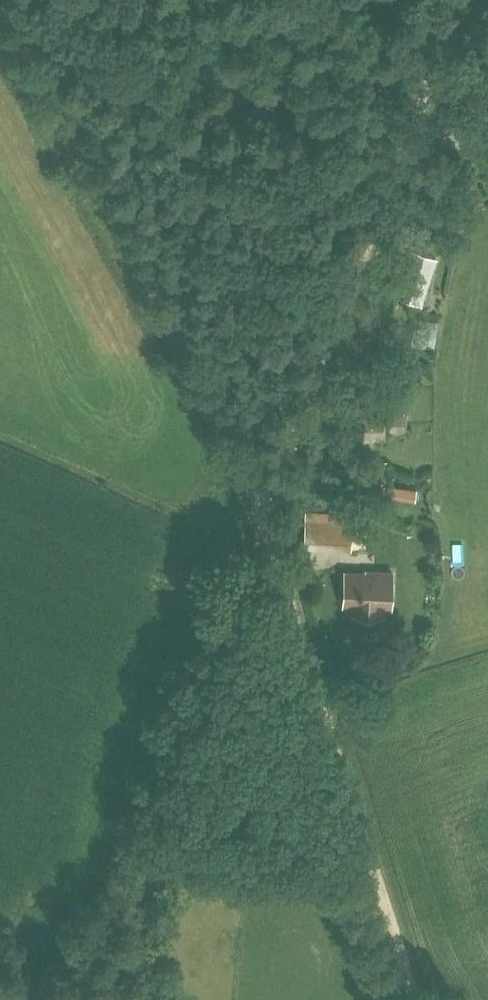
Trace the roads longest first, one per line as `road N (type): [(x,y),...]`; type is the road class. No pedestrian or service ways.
road 1 (track): [(264,518),(143,271),(0,17)]
road 2 (track): [(264,518),(461,0)]
road 3 (track): [(414,999),(264,518)]
road 4 (track): [(264,518),(200,664),(165,785)]

